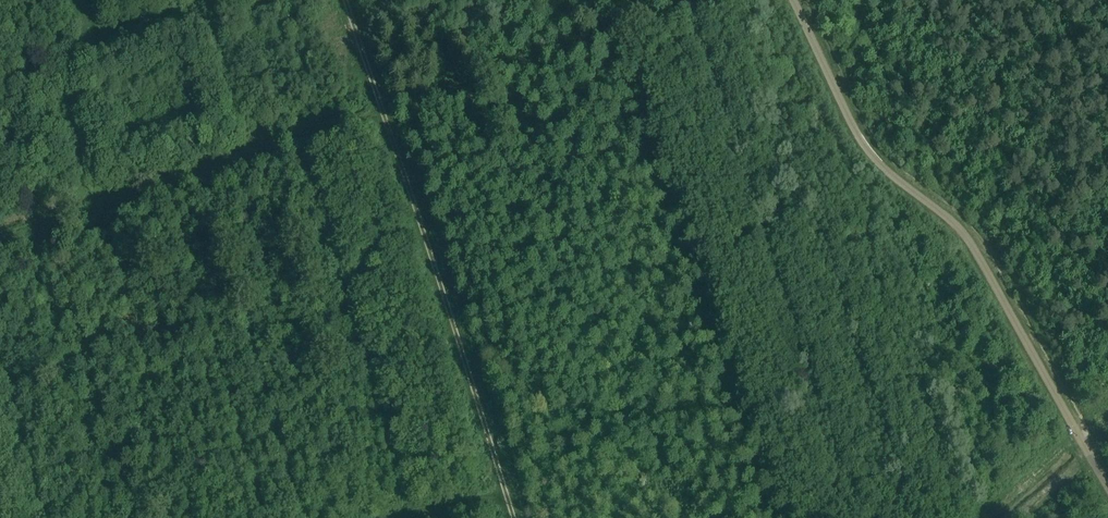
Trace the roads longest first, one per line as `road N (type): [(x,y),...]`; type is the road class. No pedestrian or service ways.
road 1 (unclassified): [(1107,487),(964,233),(864,146),(792,0)]
road 2 (track): [(345,0),(514,517)]

